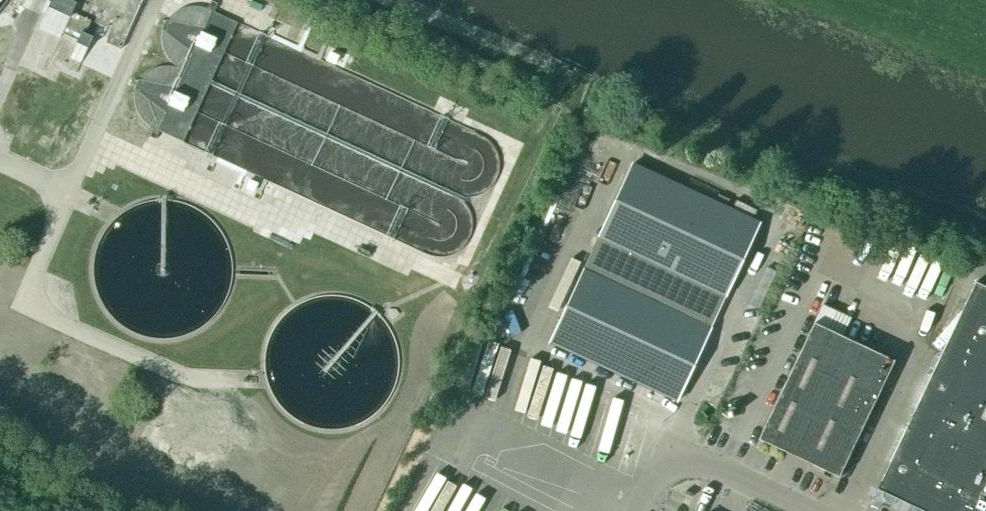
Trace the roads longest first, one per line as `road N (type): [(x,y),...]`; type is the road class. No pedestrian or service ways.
road 1 (unclassified): [(637,510),(679,458),(708,463),(809,510)]

